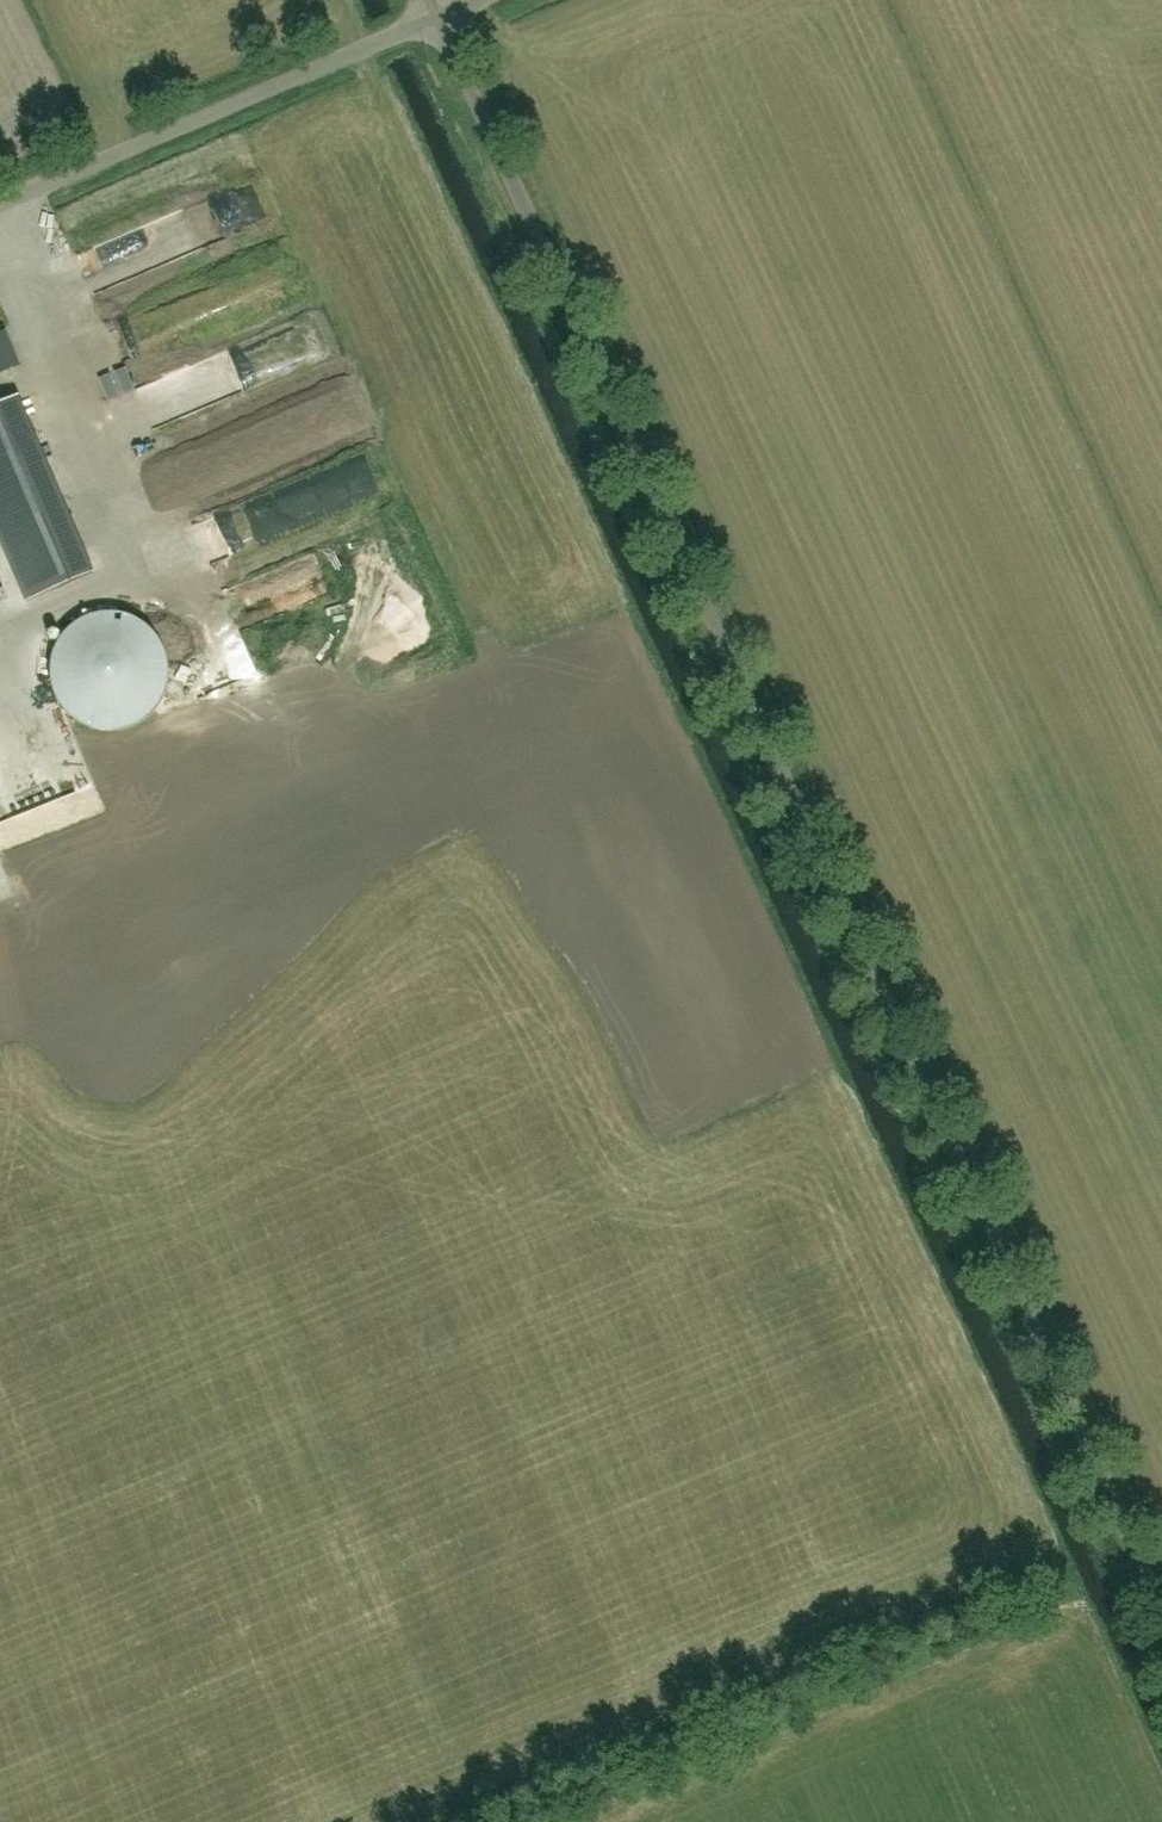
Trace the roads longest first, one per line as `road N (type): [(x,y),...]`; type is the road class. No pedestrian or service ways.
road 1 (unclassified): [(1161,1620),(423,20)]
road 2 (unclassified): [(0,202),(423,20)]

